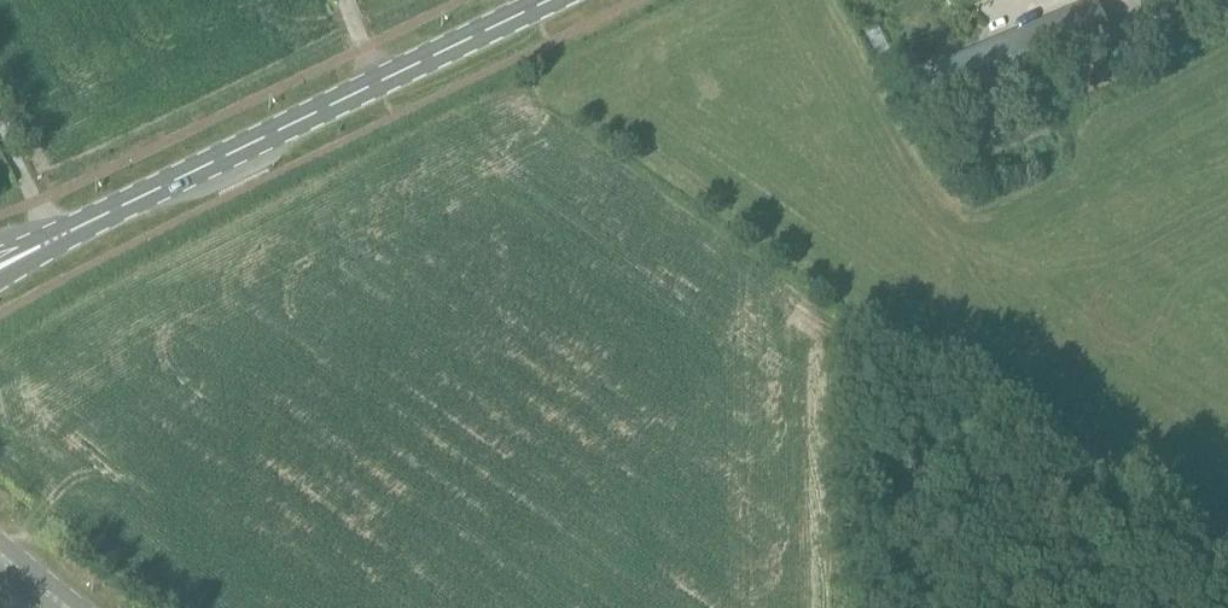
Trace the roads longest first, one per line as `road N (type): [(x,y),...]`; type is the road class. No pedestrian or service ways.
road 1 (secondary): [(19,260),(553,0)]

